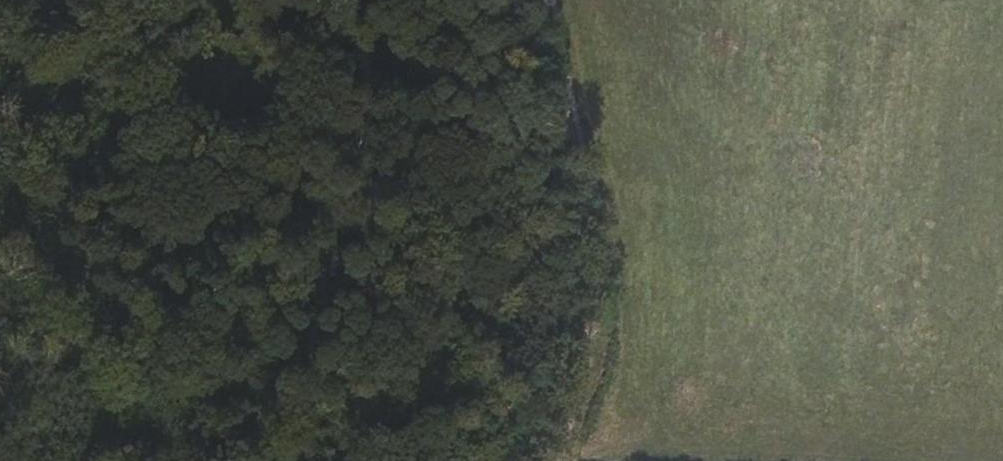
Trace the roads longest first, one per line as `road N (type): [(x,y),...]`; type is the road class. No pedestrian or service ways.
road 1 (track): [(563,460),(602,271),(553,0)]

